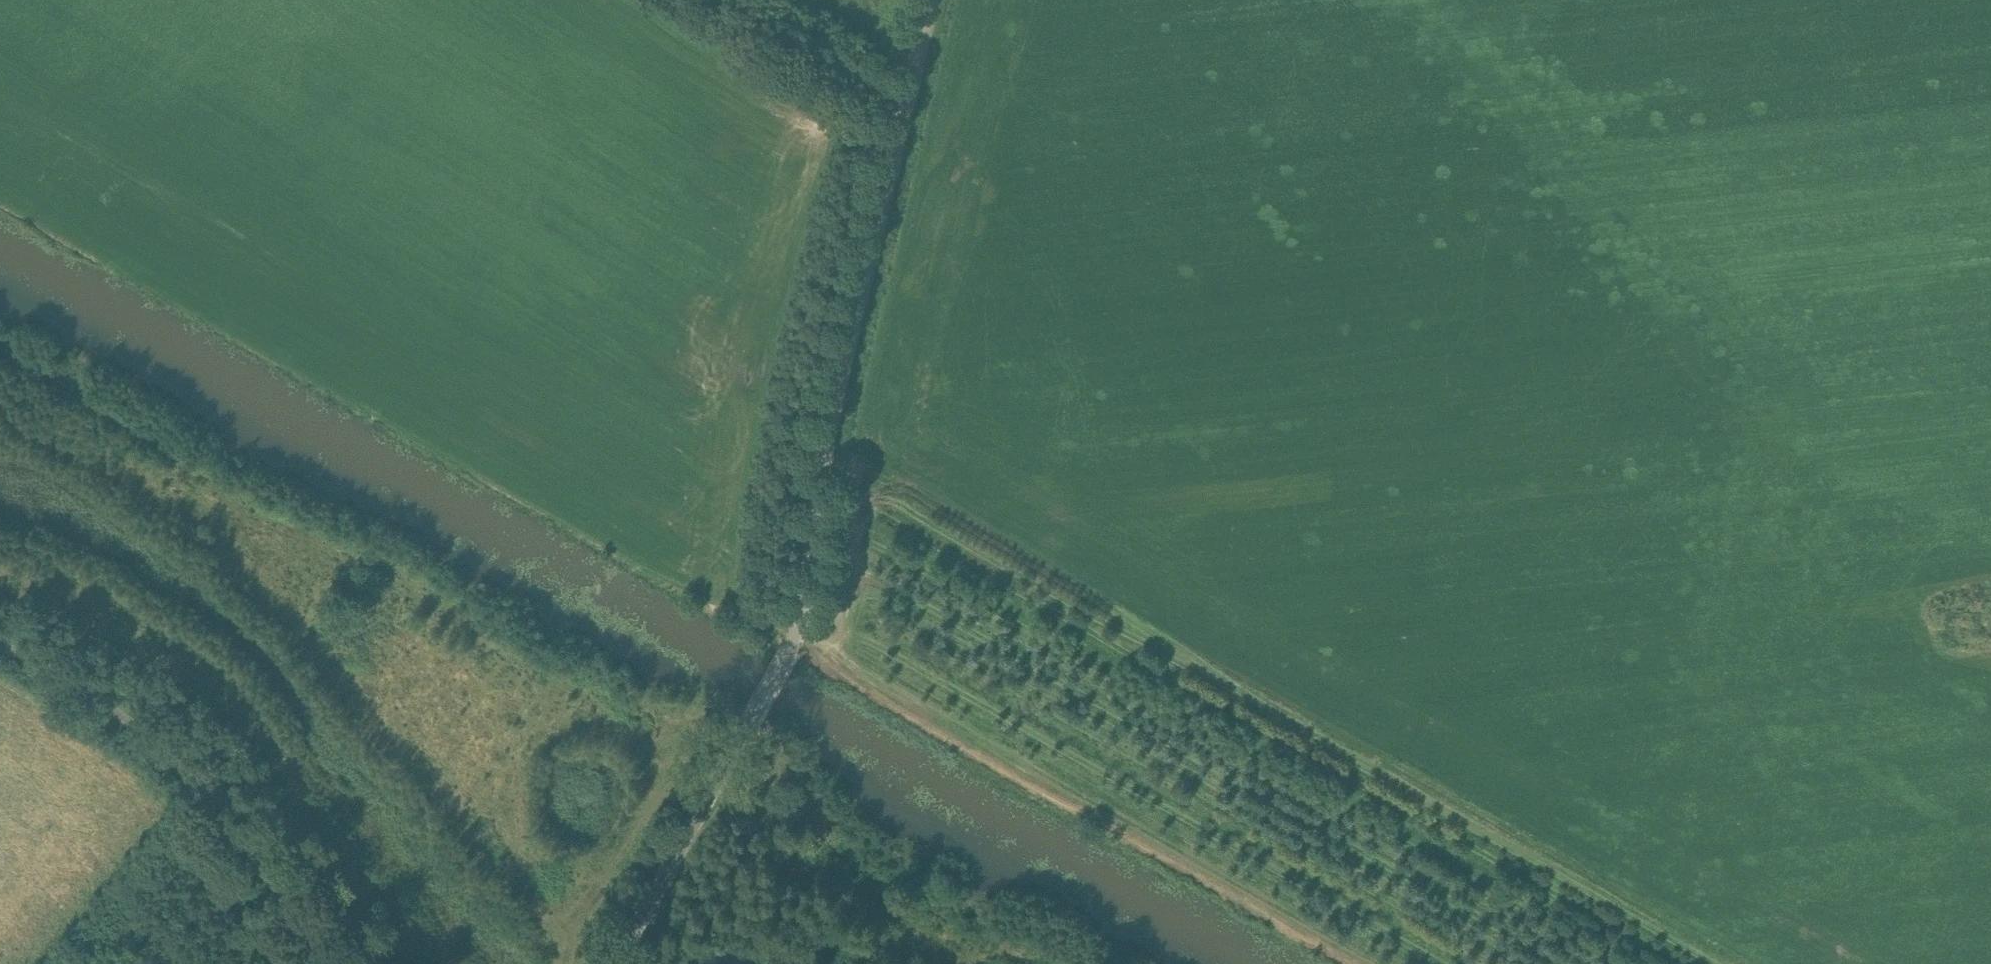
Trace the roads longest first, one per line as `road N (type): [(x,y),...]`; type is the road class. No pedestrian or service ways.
road 1 (unclassified): [(609,963),(791,646),(938,0)]
road 2 (unclassified): [(336,963),(233,828),(123,706),(0,644)]

